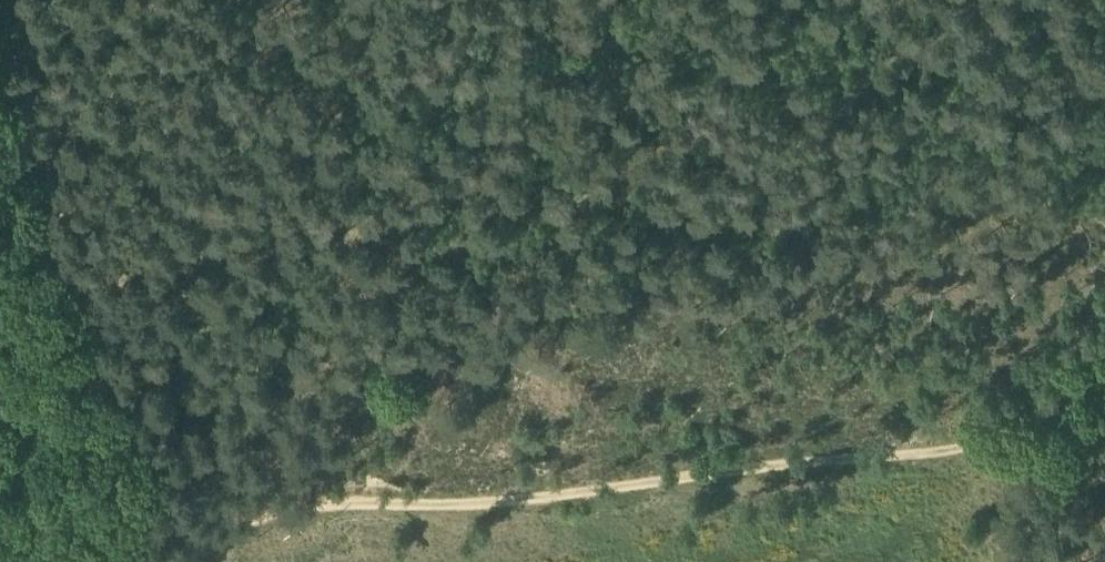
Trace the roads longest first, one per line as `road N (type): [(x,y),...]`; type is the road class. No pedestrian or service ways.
road 1 (track): [(140,542),(165,539),(303,481),(337,475),(484,473),(994,415)]
road 2 (track): [(994,415),(1104,326)]
road 3 (track): [(20,561),(140,542)]

